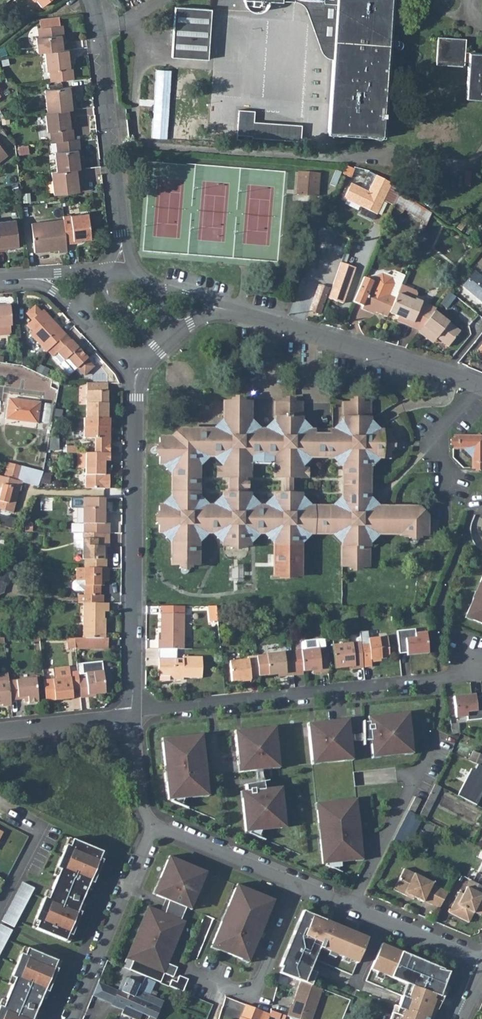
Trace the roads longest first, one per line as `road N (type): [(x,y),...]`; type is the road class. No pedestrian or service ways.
road 1 (residential): [(132,715),(461,674),(481,656)]
road 2 (residential): [(152,826),(481,963)]
road 3 (residential): [(136,361),(132,715)]
road 4 (residential): [(118,270),(124,233),(92,0)]
road 5 (residential): [(481,386),(222,308)]
road 6 (residential): [(72,1018),(152,826)]
road 7 (residential): [(0,730),(132,715)]

